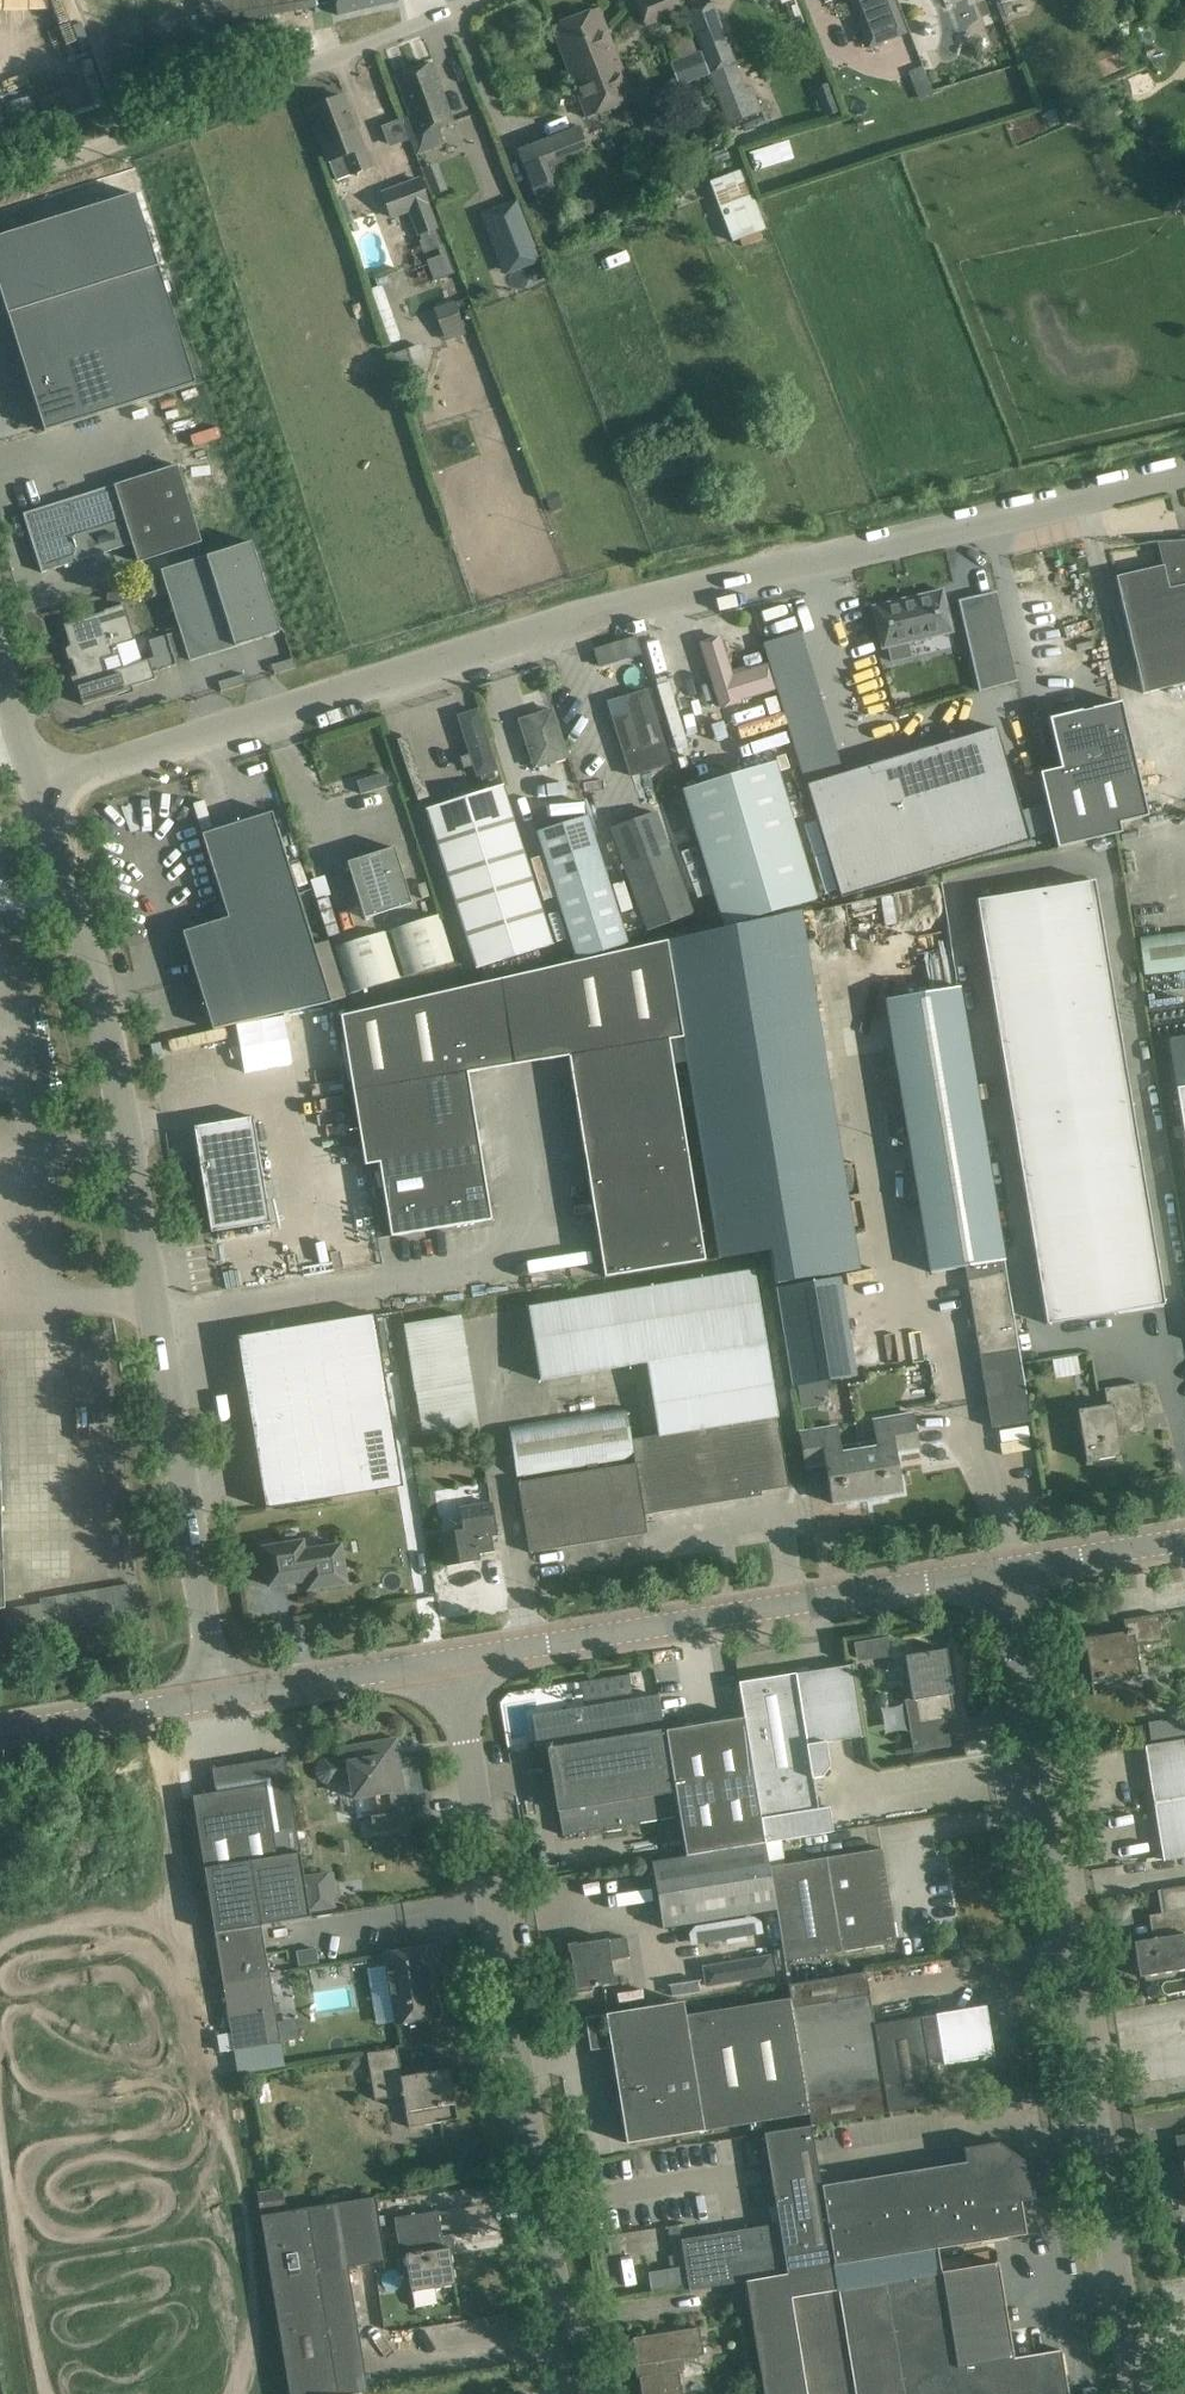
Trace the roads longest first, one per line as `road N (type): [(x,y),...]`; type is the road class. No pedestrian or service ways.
road 1 (unclassified): [(40,785),(547,627),(1184,471)]
road 2 (unclassified): [(220,1700),(108,1033),(40,785)]
road 3 (unclassified): [(1140,2393),(1004,1572)]
road 4 (unclassified): [(577,2393),(457,1659)]
road 5 (unclassified): [(457,1659),(1004,1572)]
road 6 (unclassified): [(220,1700),(457,1659)]
road 7 (unclassified): [(0,1735),(220,1700)]
road 8 (residential): [(300,73),(482,0)]
road 9 (unclassified): [(1004,1572),(1184,1544)]
road 10 (residential): [(0,183),(125,139)]
road 11 (unclassified): [(40,785),(0,664)]

